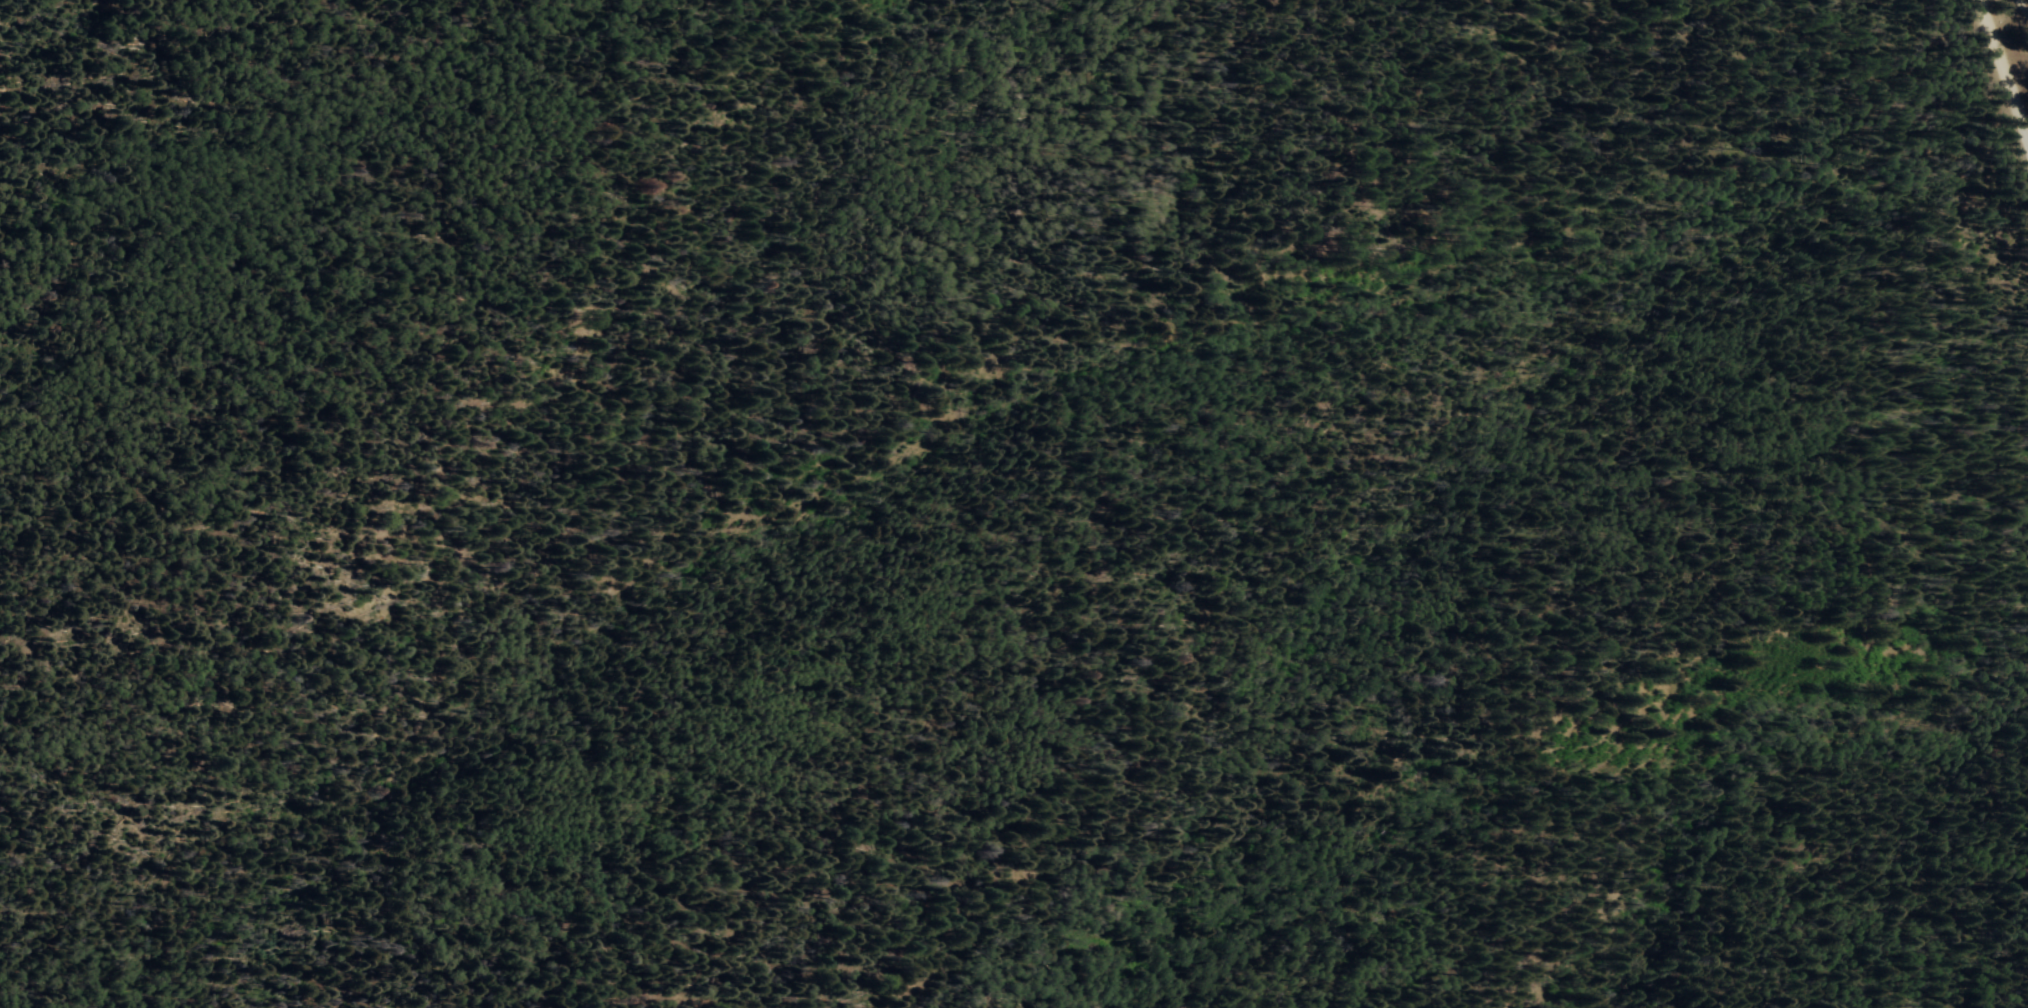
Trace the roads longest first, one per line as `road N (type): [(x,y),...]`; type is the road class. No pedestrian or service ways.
road 1 (residential): [(2027,133),(1981,0)]

